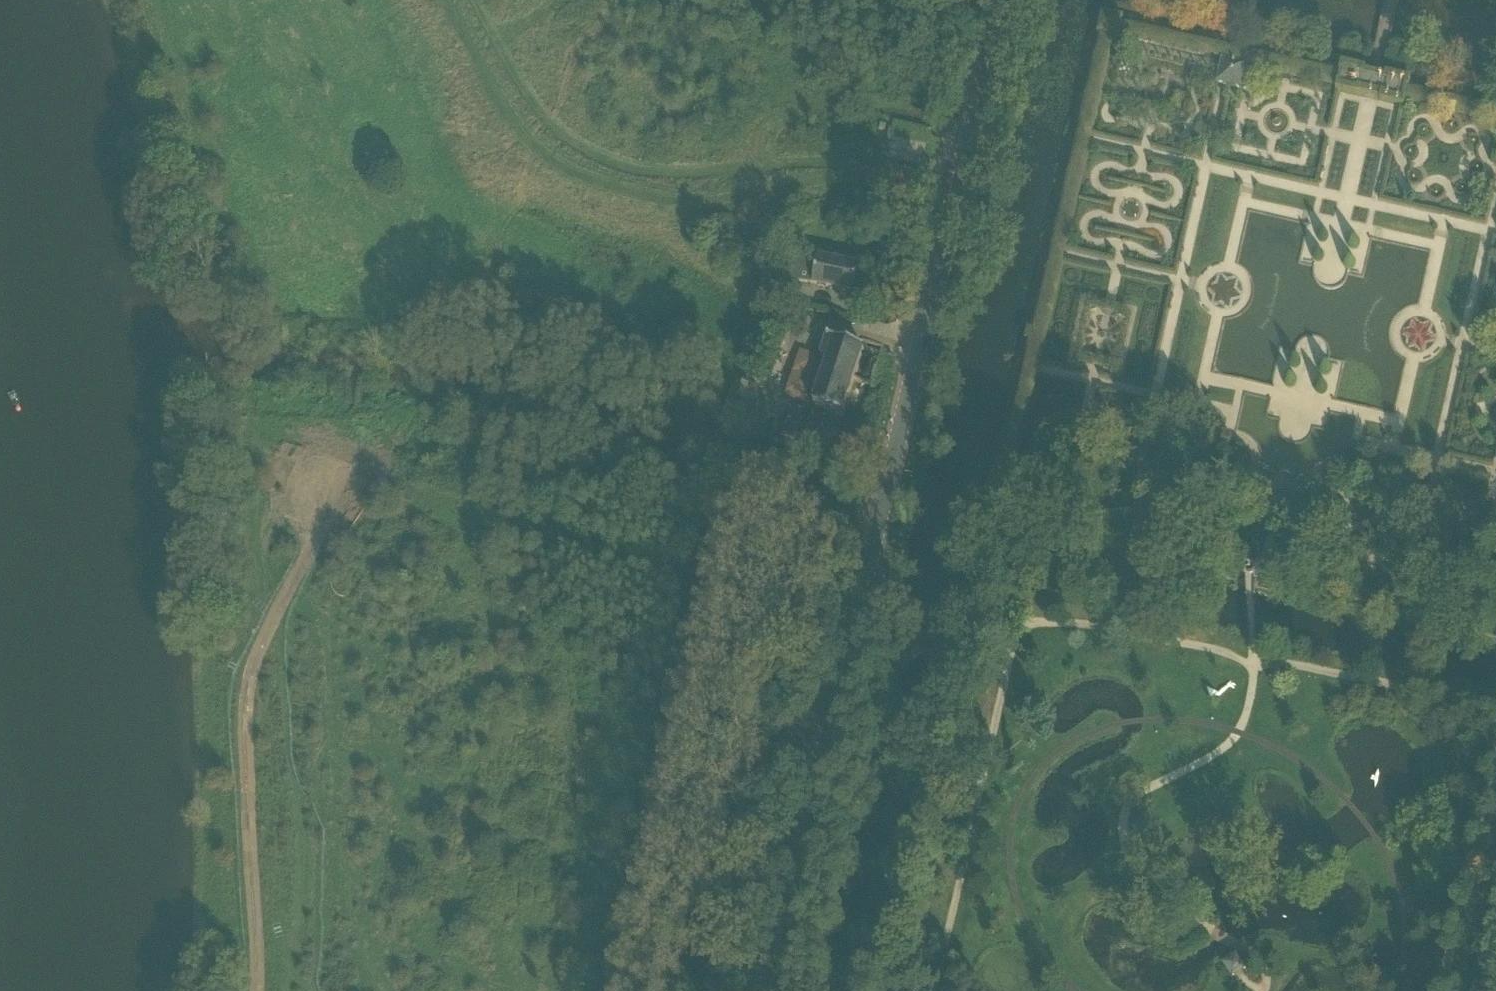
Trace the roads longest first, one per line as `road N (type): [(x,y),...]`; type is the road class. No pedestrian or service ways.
road 1 (tertiary): [(776,990),(984,76),(992,0)]

